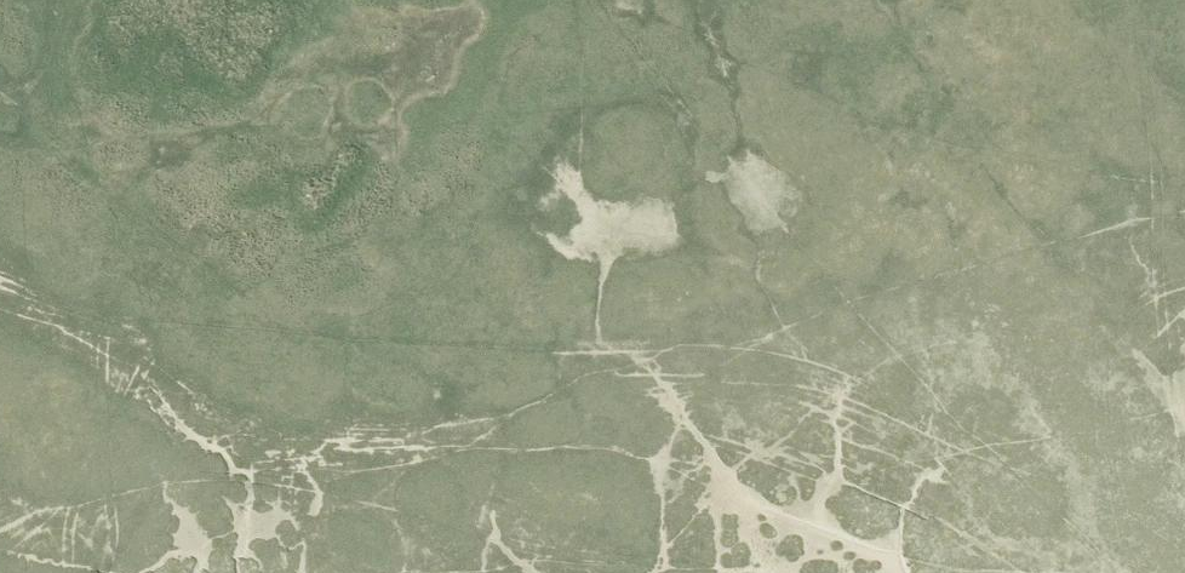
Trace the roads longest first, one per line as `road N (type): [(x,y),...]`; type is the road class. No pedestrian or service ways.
road 1 (track): [(0,114),(242,298),(332,340),(397,350),(767,360),(934,395),(1028,442),(1079,497),(1124,572)]
road 2 (track): [(74,0),(52,47),(12,202),(31,266),(70,315),(81,343),(65,549),(45,572)]
road 3 (track): [(1126,572),(1103,463),(1088,262),(1099,0)]

